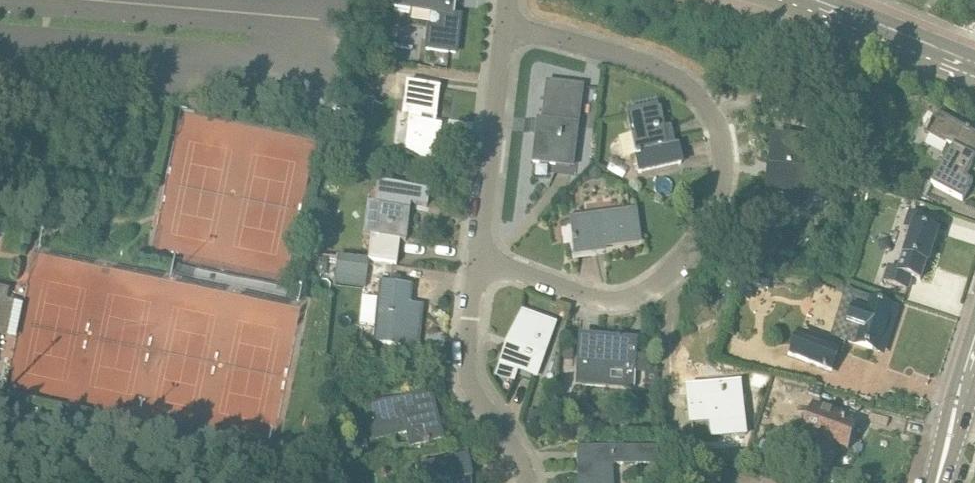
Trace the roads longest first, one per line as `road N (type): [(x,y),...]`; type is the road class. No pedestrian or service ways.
road 1 (residential): [(478,262),(603,298),(640,295),(689,258),(710,227),(724,170),(712,111),(680,77),(505,24)]
road 2 (residential): [(478,262),(505,24)]
road 3 (residential): [(528,482),(468,373),(478,262)]
road 4 (tertiary): [(974,67),(809,0)]
road 5 (secondary): [(937,482),(974,363)]

